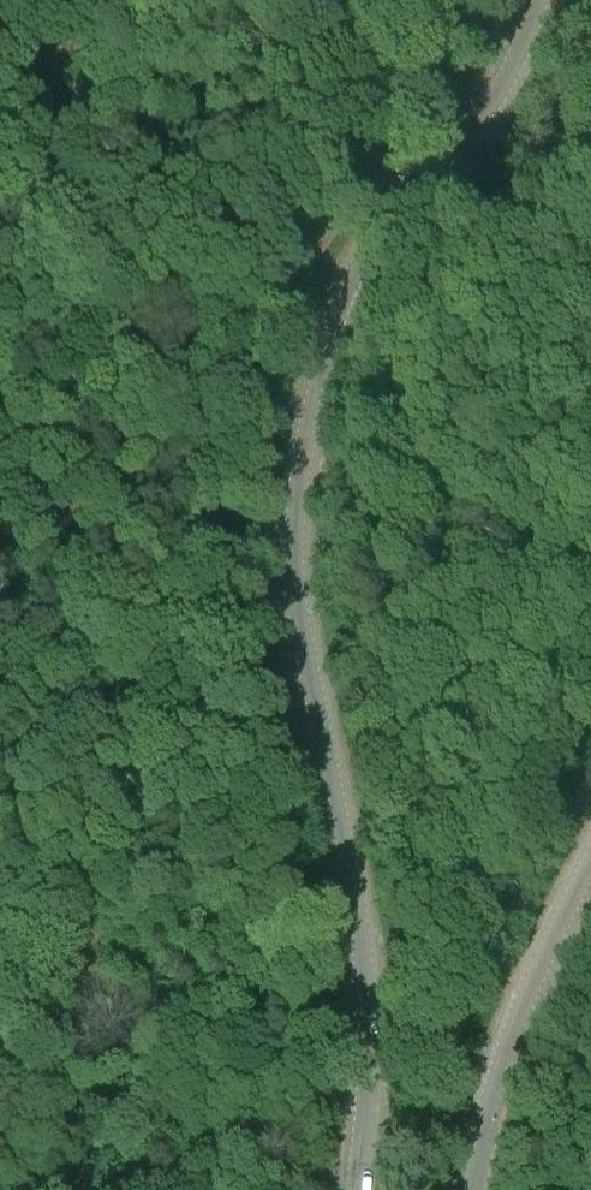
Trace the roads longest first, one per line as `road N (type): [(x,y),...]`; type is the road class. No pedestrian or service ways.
road 1 (unclassified): [(357,1189),(366,985),(296,593),(299,483),(333,330),(359,268),(491,104),(539,0)]
road 2 (track): [(49,1189),(73,1147),(83,1103),(85,908),(95,844),(209,448),(266,328),(365,191),(389,187),(408,204)]
road 3 (unclassified): [(590,862),(517,1020),(468,1189)]

